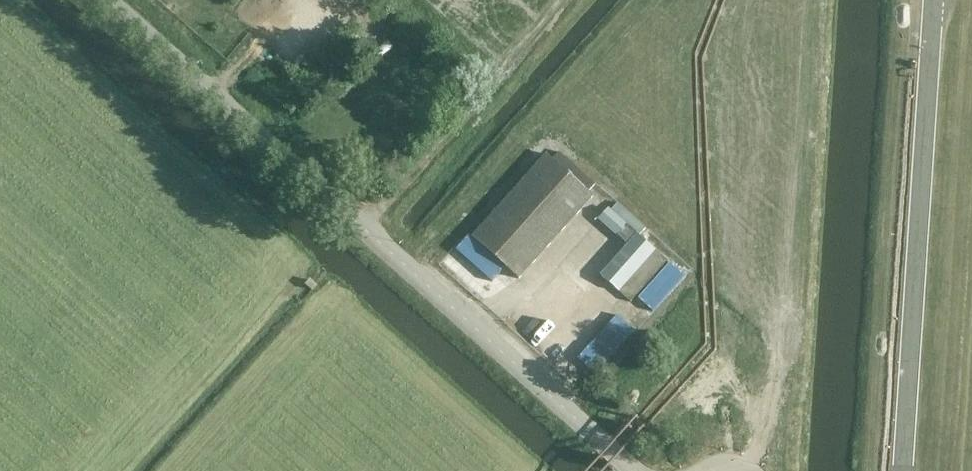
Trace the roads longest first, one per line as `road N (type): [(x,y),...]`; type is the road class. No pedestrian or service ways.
road 1 (unclassified): [(635,470),(98,0)]
road 2 (track): [(470,113),(357,234)]

